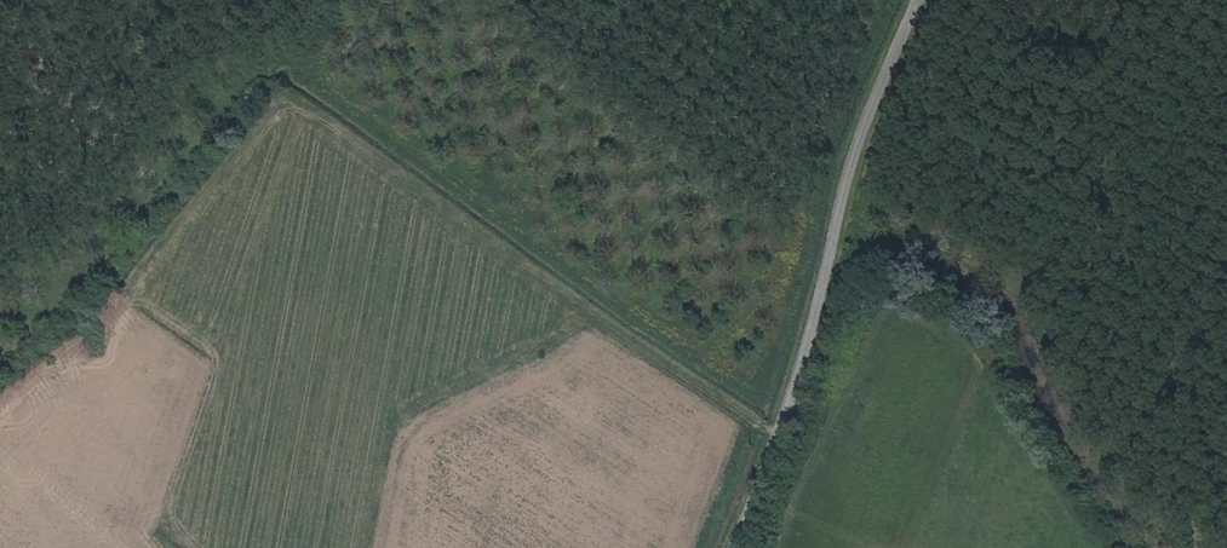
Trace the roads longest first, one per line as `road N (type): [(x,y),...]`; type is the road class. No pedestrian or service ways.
road 1 (unclassified): [(737,547),(804,359),(851,171),(921,0)]

